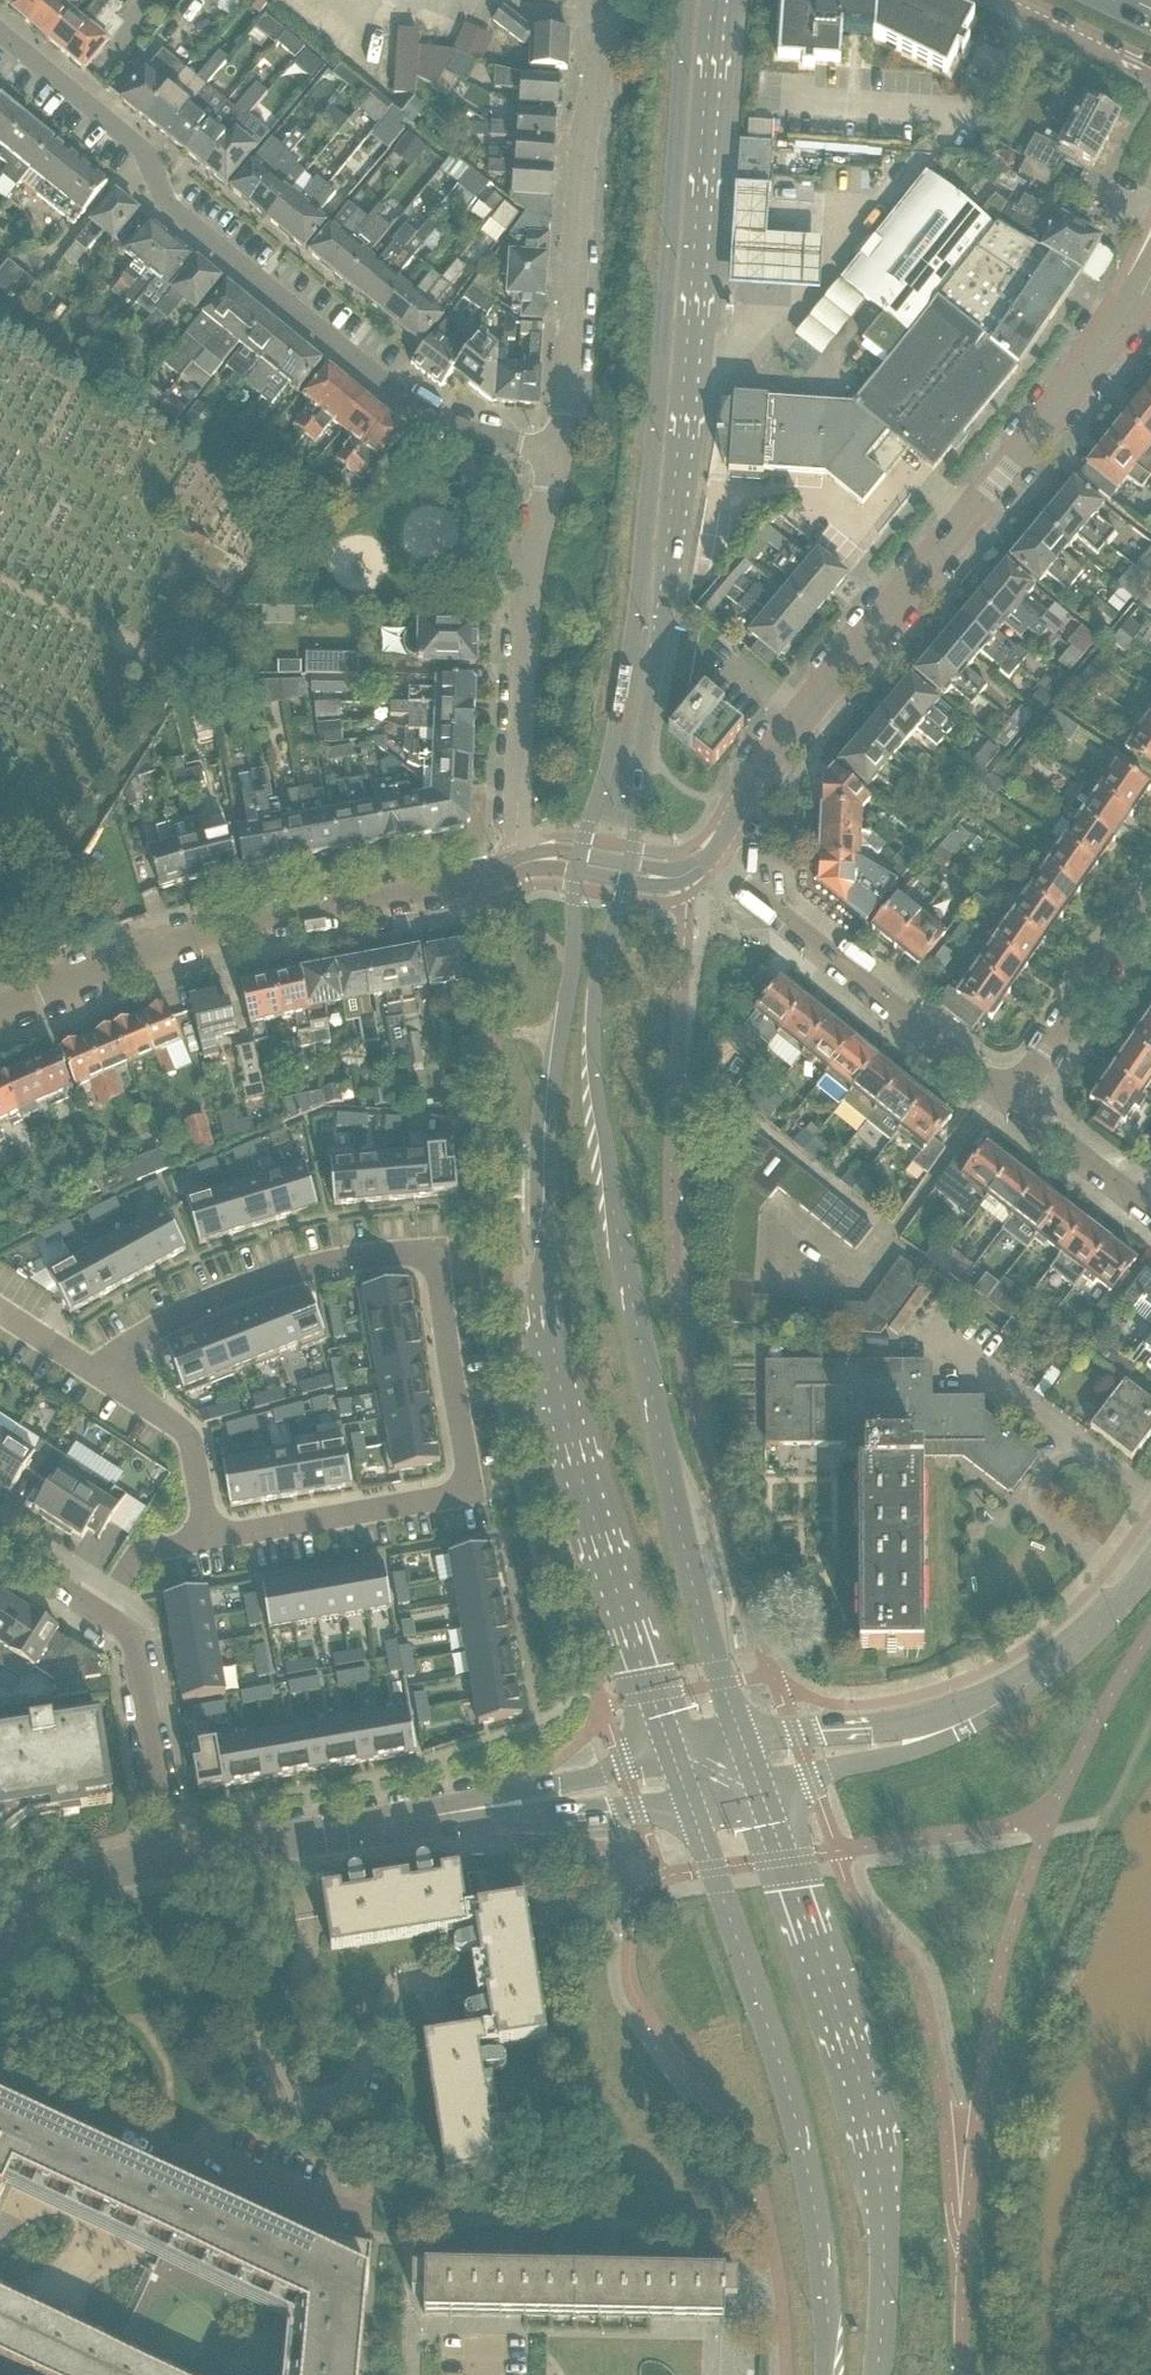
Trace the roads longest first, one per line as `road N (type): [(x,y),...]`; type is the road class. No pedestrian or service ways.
road 1 (secondary): [(574,870),(552,1086),(547,1282),(554,1345),(582,1478),(680,1779)]
road 2 (secondary): [(747,1765),(673,1515),(596,1086),(598,973),(627,881)]
road 3 (secondary): [(630,863),(634,771),(678,525),(716,0)]
road 4 (secondary): [(680,0),(634,607),(606,770),(577,854)]
road 5 (residential): [(211,1537),(454,1493),(465,1462),(438,1271),(411,1253),(314,1262),(150,1326),(97,1369)]
road 6 (tertiary): [(707,860),(782,744),(1098,362),(1150,277)]
road 7 (residential): [(550,455),(429,423),(168,206),(138,150),(0,40)]
road 8 (secondary): [(875,2374),(882,2321),(874,2155),(747,1765)]
road 9 (secondary): [(680,1779),(805,2171),(817,2241),(820,2374)]
road 10 (tertiary): [(0,1016),(167,944),(505,867)]
road 11 (residential): [(747,1765),(949,1730),(1006,1699),(1092,1635),(1150,1571)]
road 12 (residential): [(604,0),(550,455)]
road 13 (residential): [(505,867),(517,608),(550,455)]
road 14 (residential): [(1014,1097),(707,860)]
road 15 (tertiary): [(305,1842),(680,1779)]
road 16 (residential): [(0,2070),(338,2217)]
road 17 (residential): [(160,1868),(133,1656),(108,1619)]
road 18 (residential): [(1014,1097),(1150,912)]
road 19 (residential): [(97,1369),(189,1432),(211,1537)]
road 20 (tertiary): [(0,1950),(29,1920),(85,1887),(160,1868)]
road 21 (residential): [(1150,1204),(1014,1097)]
road 22 (residential): [(1005,0),(1150,69)]
road 23 (tertiary): [(160,1868),(305,1842)]
road 24 (residential): [(108,1619),(137,1555),(211,1537)]

